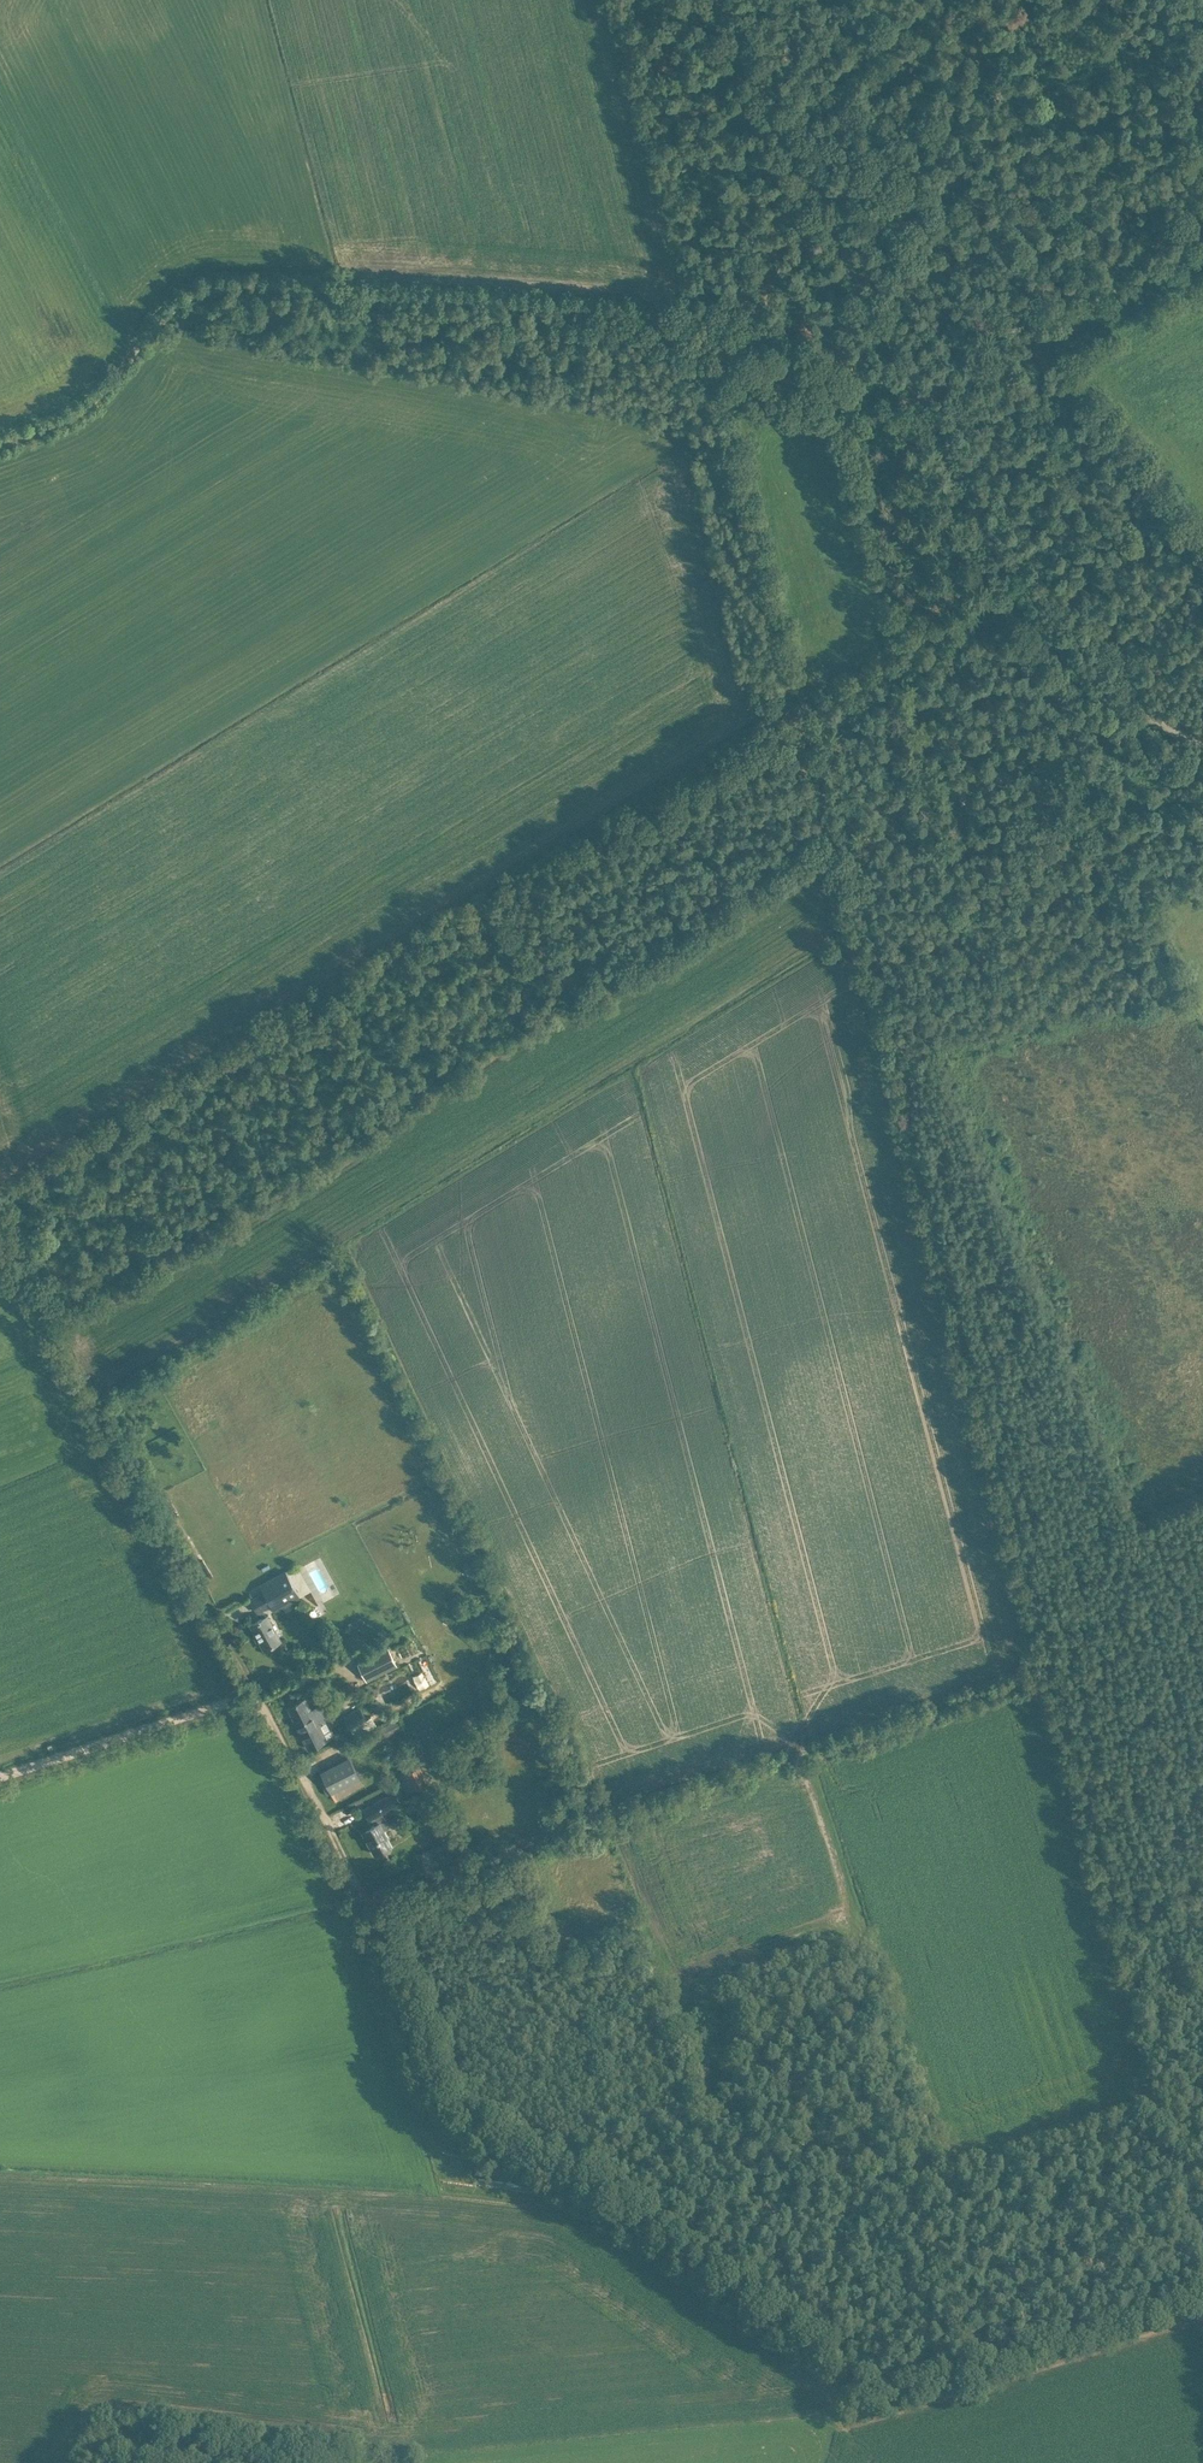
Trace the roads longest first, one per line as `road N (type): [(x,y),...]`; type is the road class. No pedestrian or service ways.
road 1 (track): [(919,387),(887,410),(741,366),(697,340),(695,317),(236,283),(190,294),(81,412),(0,446)]
road 2 (track): [(1202,737),(1099,686),(1051,641),(721,0)]
road 3 (track): [(362,1894),(436,2117),(704,2284),(818,2370),(842,2416)]
road 4 (track): [(919,387),(1202,240)]

